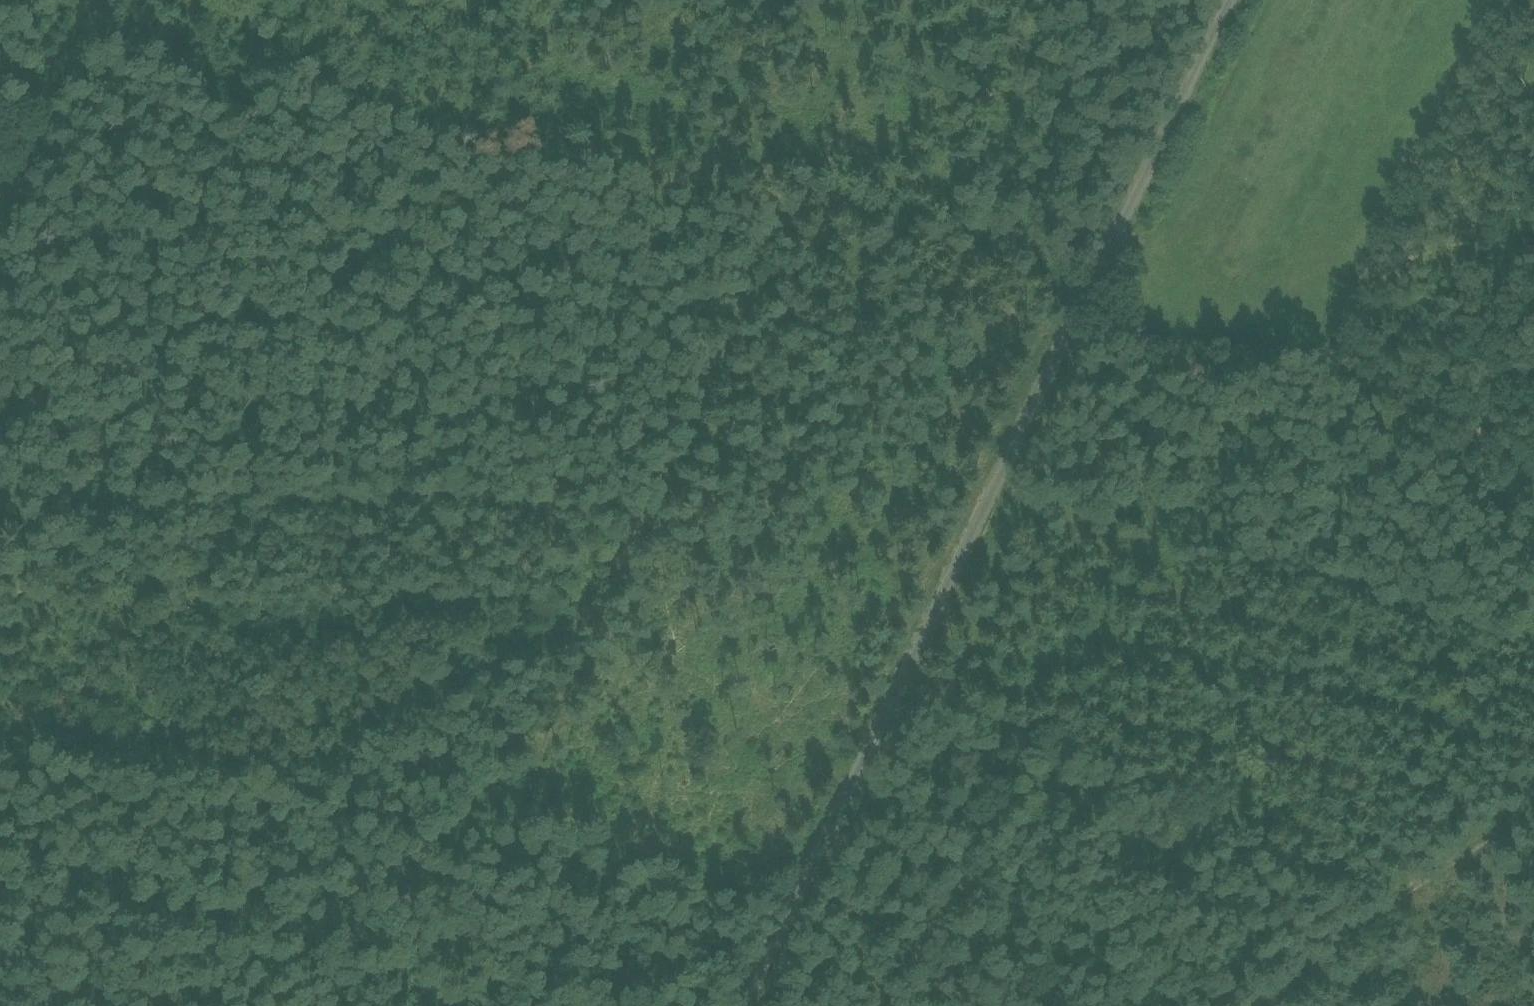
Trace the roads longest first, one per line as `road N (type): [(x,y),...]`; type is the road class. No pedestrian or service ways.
road 1 (residential): [(1230,0),(743,1005)]

